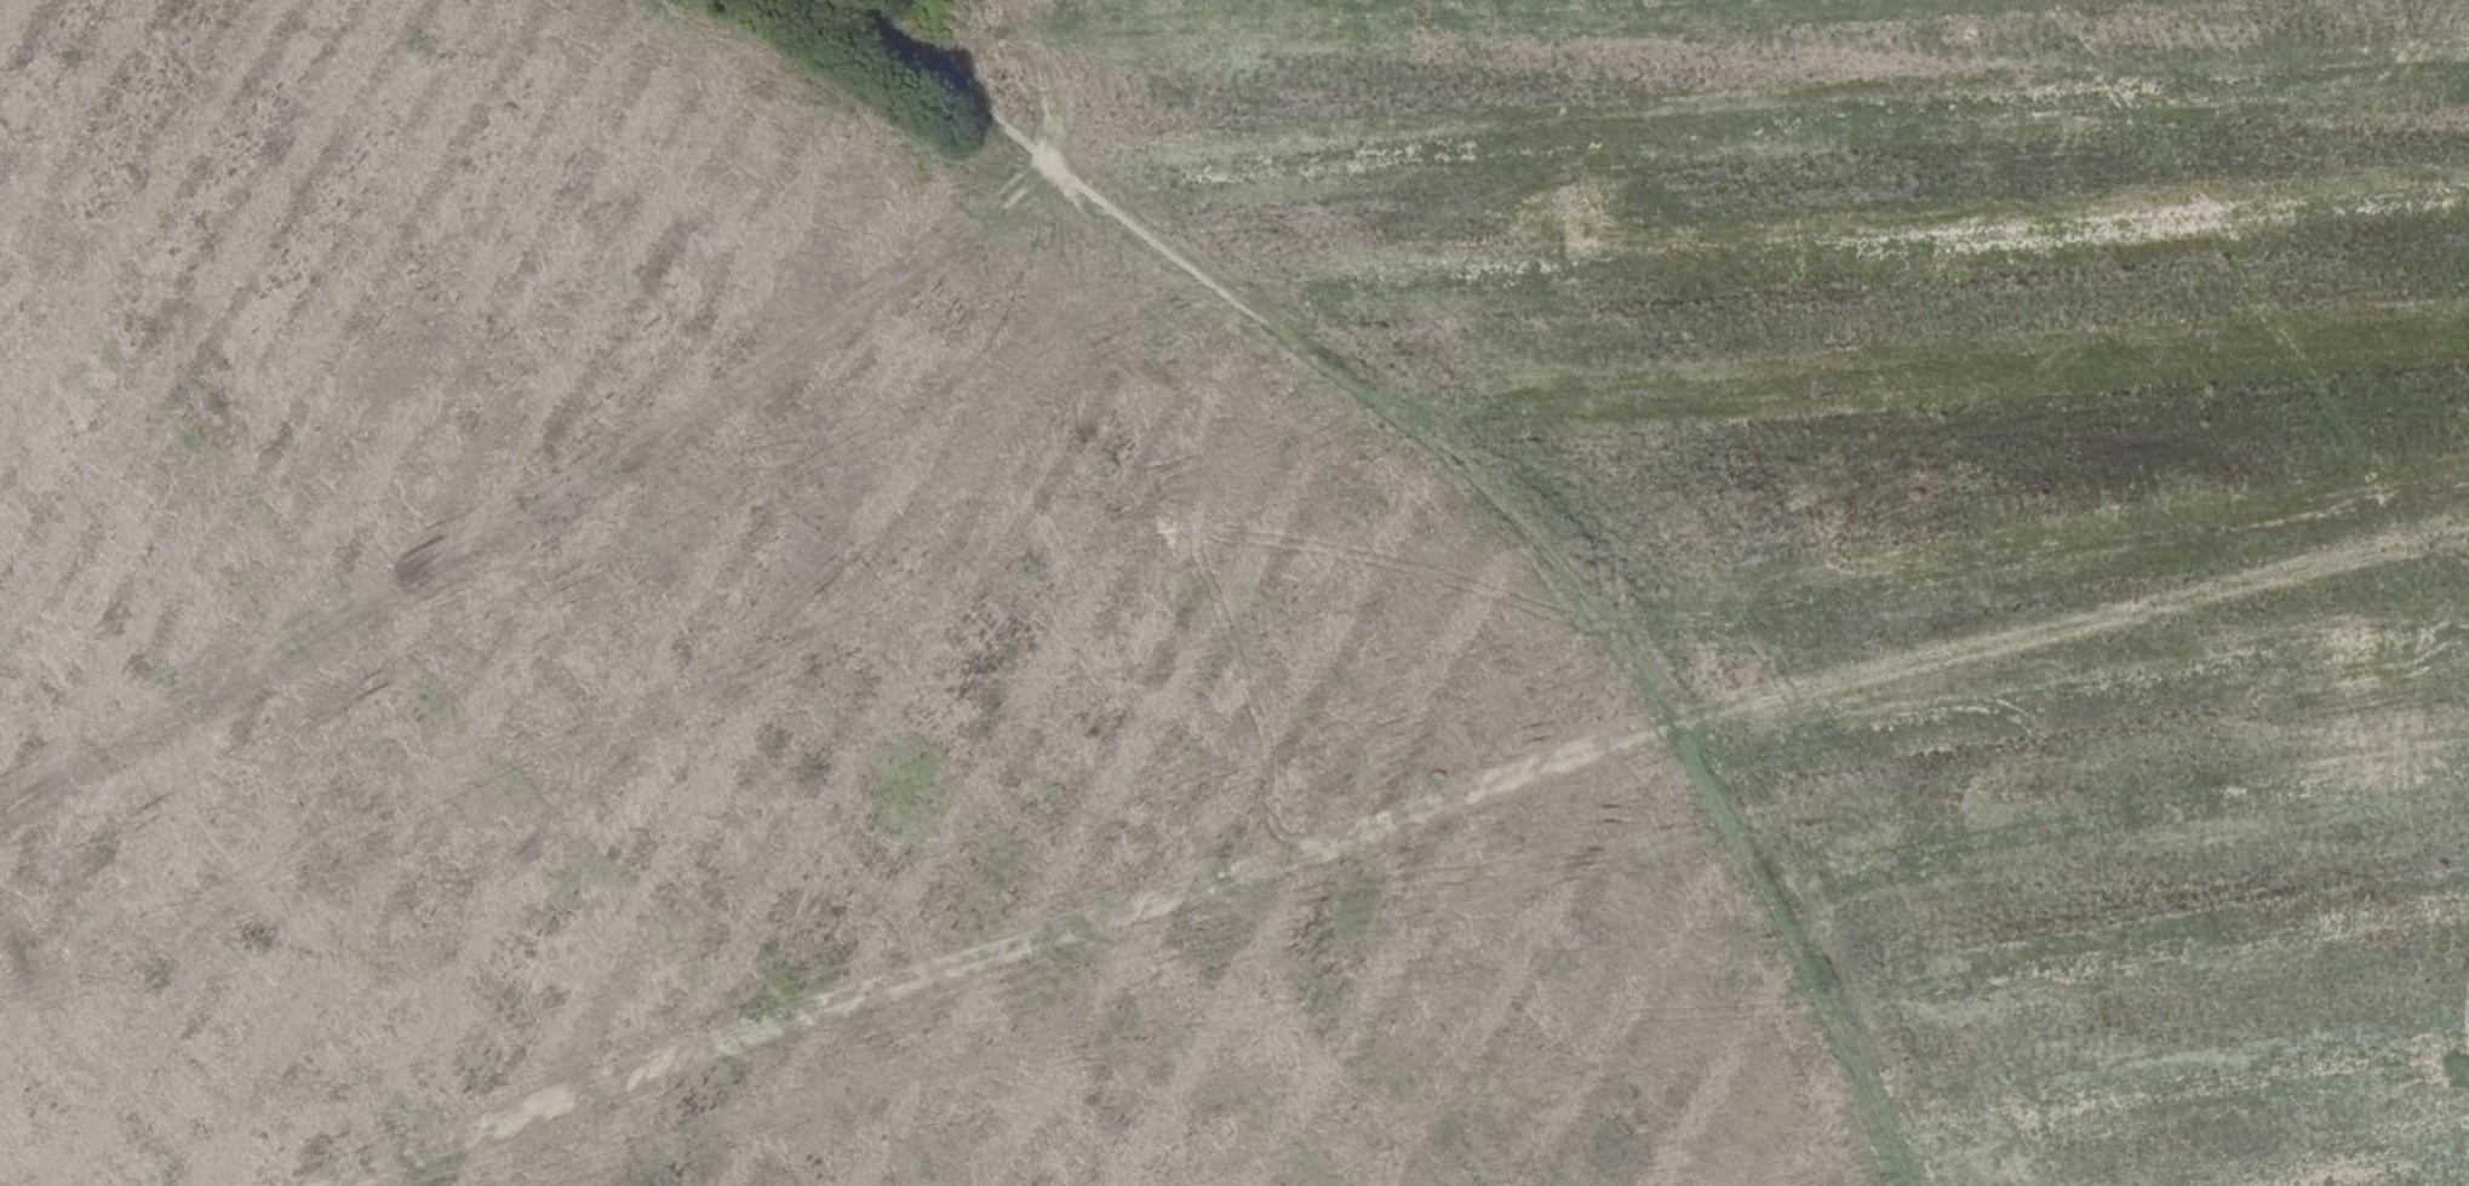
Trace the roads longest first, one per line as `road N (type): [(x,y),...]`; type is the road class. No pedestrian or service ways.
road 1 (track): [(822,0),(1352,396),(1557,526),(1683,675),(1936,1185)]

